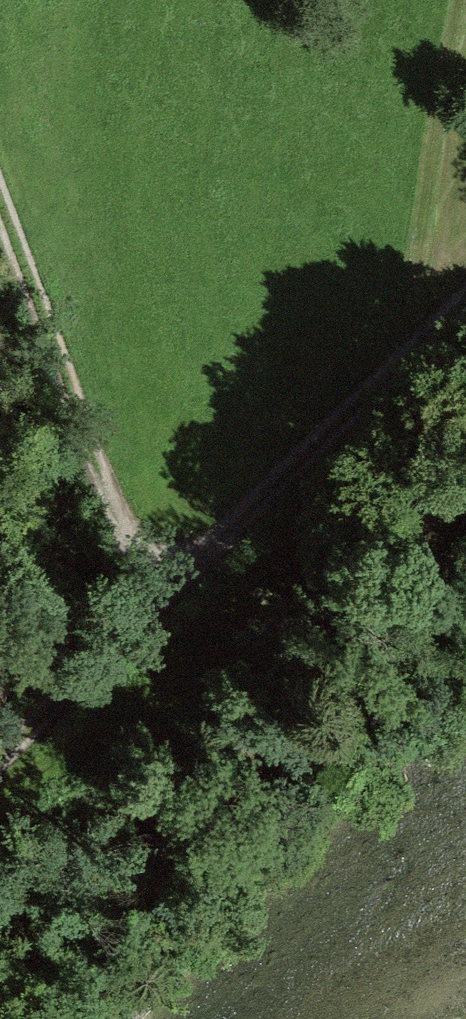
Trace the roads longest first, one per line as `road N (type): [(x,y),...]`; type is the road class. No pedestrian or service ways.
road 1 (track): [(127,619),(245,523),(465,313)]
road 2 (track): [(0,220),(127,619)]
road 3 (track): [(127,619),(0,766)]

